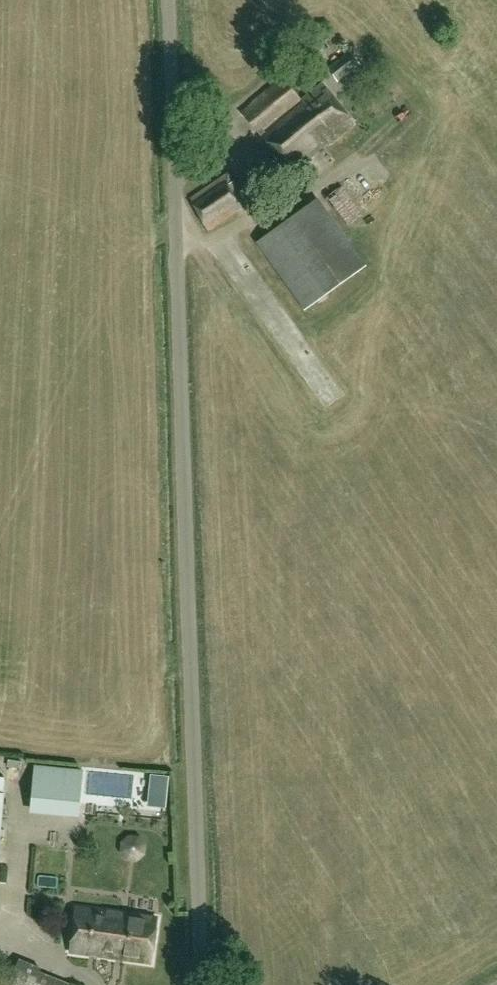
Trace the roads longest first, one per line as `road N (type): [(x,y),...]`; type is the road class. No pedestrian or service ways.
road 1 (unclassified): [(201,984),(168,0)]

